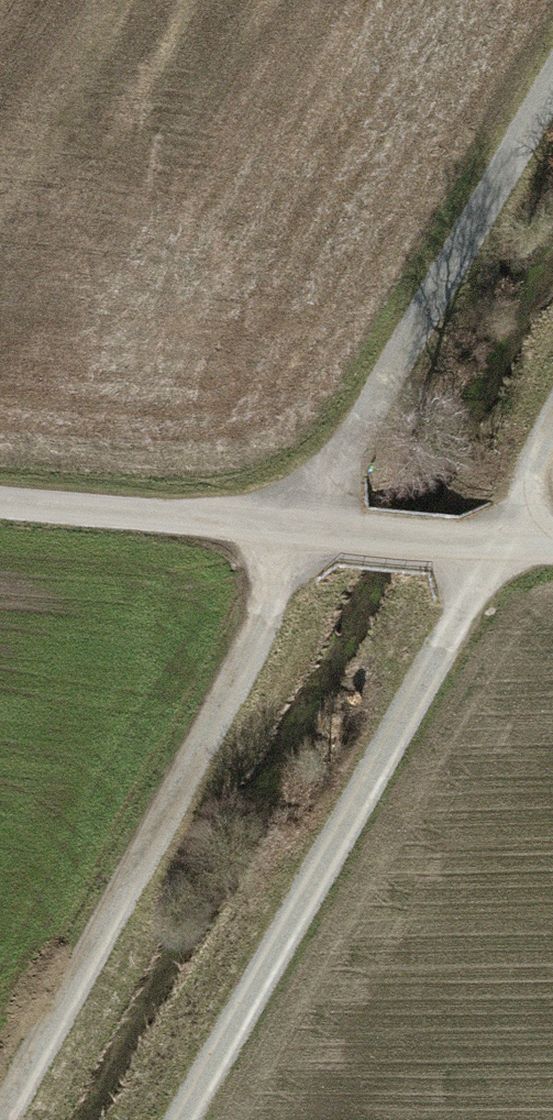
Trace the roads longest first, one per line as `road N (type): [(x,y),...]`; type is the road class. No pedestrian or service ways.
road 1 (track): [(0,1093),(552,72)]
road 2 (track): [(196,1119),(552,457)]
road 3 (unclassified): [(0,489),(552,541)]

